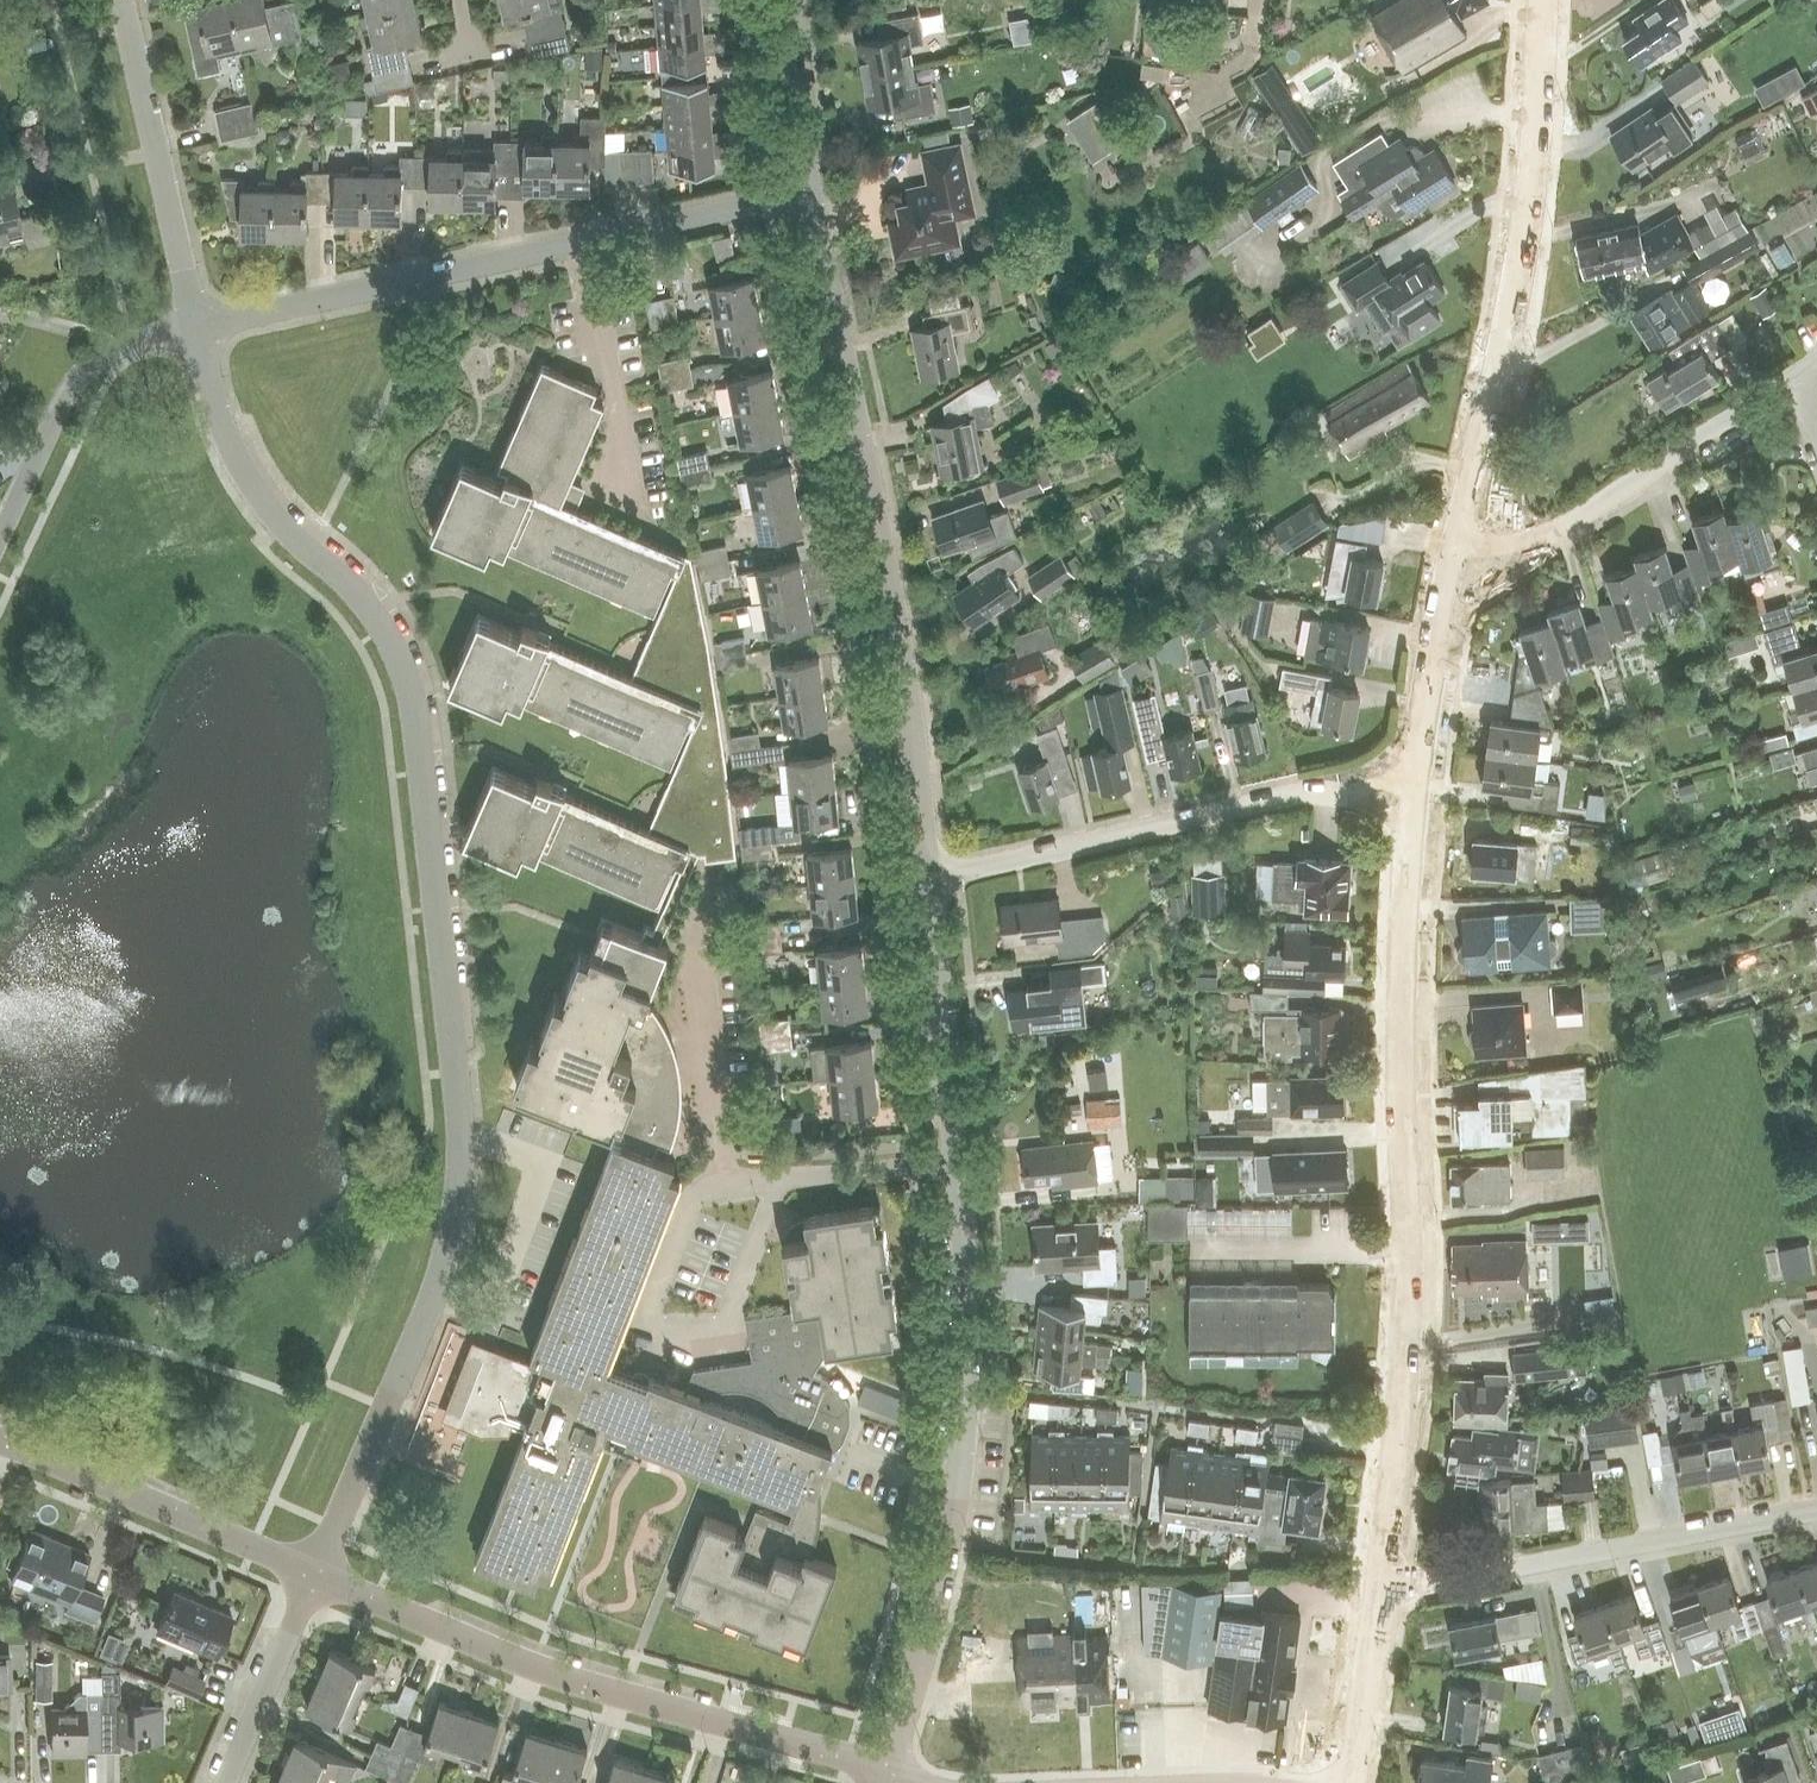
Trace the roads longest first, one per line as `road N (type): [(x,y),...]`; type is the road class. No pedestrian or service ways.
road 1 (residential): [(314,1573),(437,1285),(462,1174),(455,1064),(419,711),(367,603),(243,470),(196,330)]
road 2 (unclassified): [(887,1770),(942,1573),(968,1351),(929,882)]
road 3 (tertiary): [(1380,1591),(1411,1331),(1407,937),(1421,800)]
road 4 (unclassified): [(929,882),(911,707),(810,194)]
road 5 (residential): [(196,330),(810,194)]
road 6 (residential): [(314,1573),(538,1663),(887,1770)]
road 7 (tertiary): [(1459,556),(1522,233),(1539,0)]
road 8 (residential): [(929,882),(1286,797),(1421,800)]
road 9 (residential): [(1380,1591),(1816,1510)]
road 10 (residential): [(1459,556),(1535,544),(1800,375)]
road 11 (residential): [(0,1443),(314,1573)]
road 12 (residential): [(196,330),(122,0)]
road 13 (residential): [(0,545),(93,364),(132,342),(196,330)]
road 14 (tertiary): [(1421,800),(1459,556)]
road 15 (residential): [(221,1782),(314,1573)]
road 16 (unclassified): [(810,194),(792,0)]
road 17 (tertiary): [(1351,1782),(1380,1591)]

